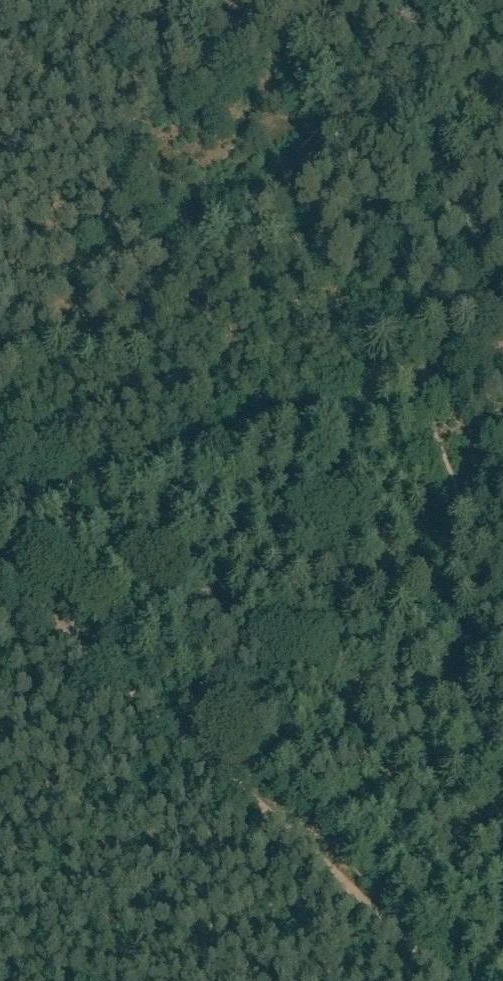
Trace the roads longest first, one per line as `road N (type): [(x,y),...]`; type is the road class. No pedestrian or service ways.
road 1 (track): [(450,980),(0,574)]
road 2 (track): [(413,379),(0,508)]

